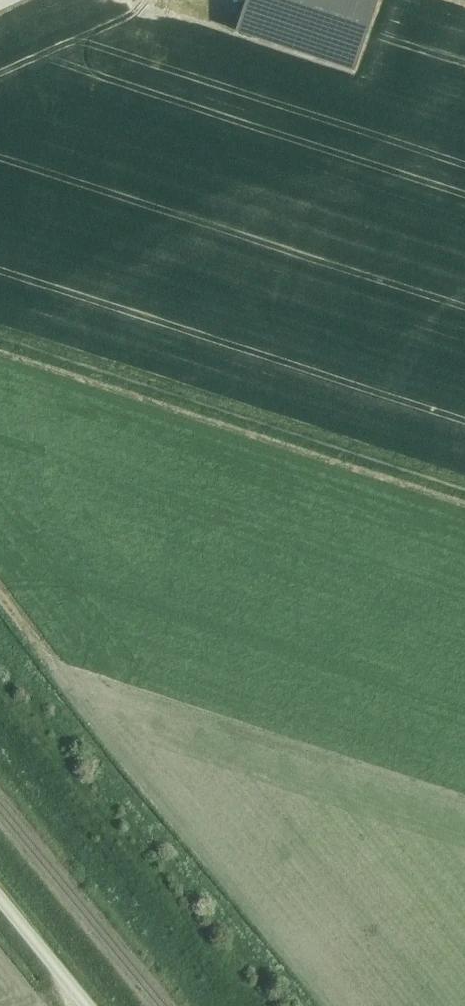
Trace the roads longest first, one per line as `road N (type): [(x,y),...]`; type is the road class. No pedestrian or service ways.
road 1 (unclassified): [(88,1005),(0,898)]

